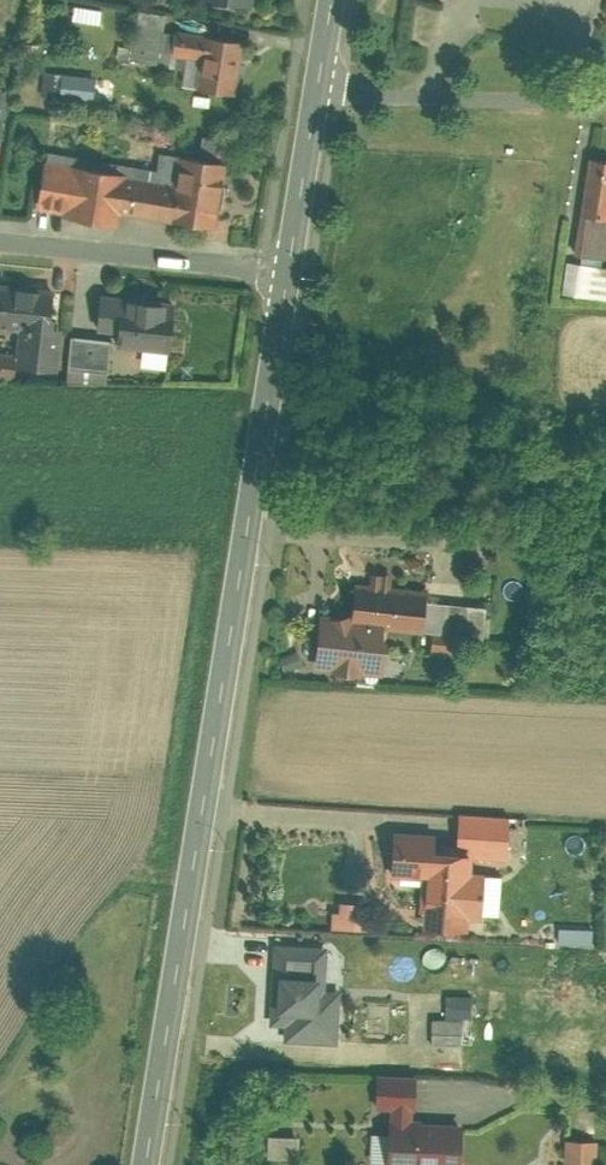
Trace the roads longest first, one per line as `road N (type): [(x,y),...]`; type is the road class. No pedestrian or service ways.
road 1 (secondary): [(147,1164),(286,278)]
road 2 (residential): [(316,89),(605,107)]
road 3 (residential): [(0,246),(286,278)]
road 4 (secondary): [(286,278),(316,89)]

